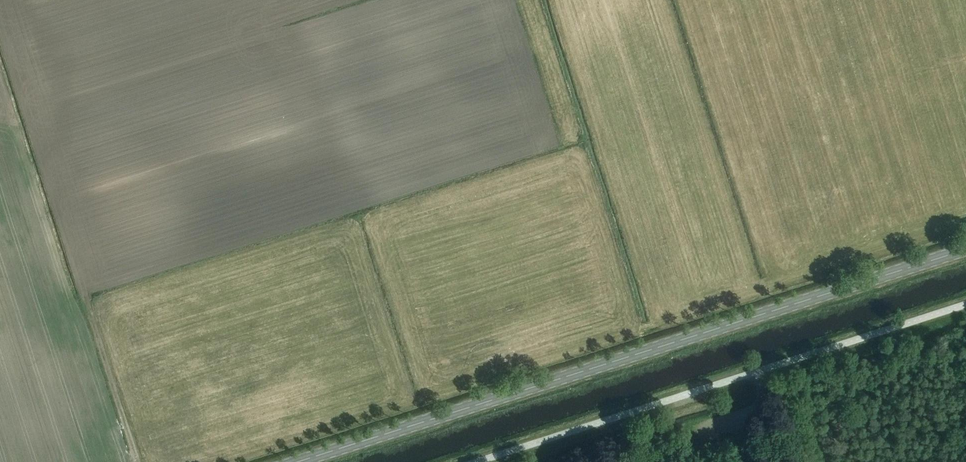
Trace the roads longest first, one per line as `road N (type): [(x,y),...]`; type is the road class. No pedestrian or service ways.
road 1 (primary): [(298,461),(965,249)]
road 2 (unclassified): [(965,304),(476,461)]
road 3 (track): [(88,303),(138,461)]

